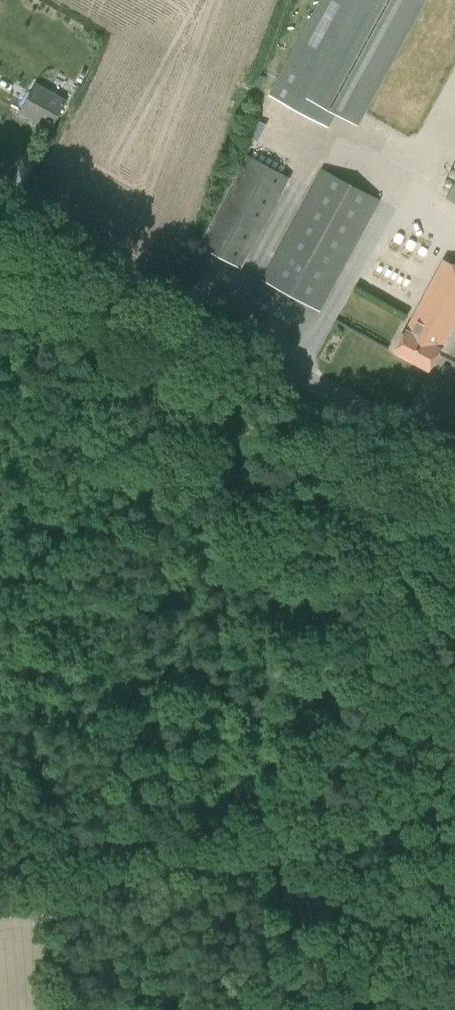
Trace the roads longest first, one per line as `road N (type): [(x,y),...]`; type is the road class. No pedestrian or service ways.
road 1 (track): [(247,334),(255,536),(288,868),(312,1009)]
road 2 (unclassified): [(454,450),(0,195)]
road 3 (track): [(454,891),(314,850),(253,850),(200,859),(115,901)]

